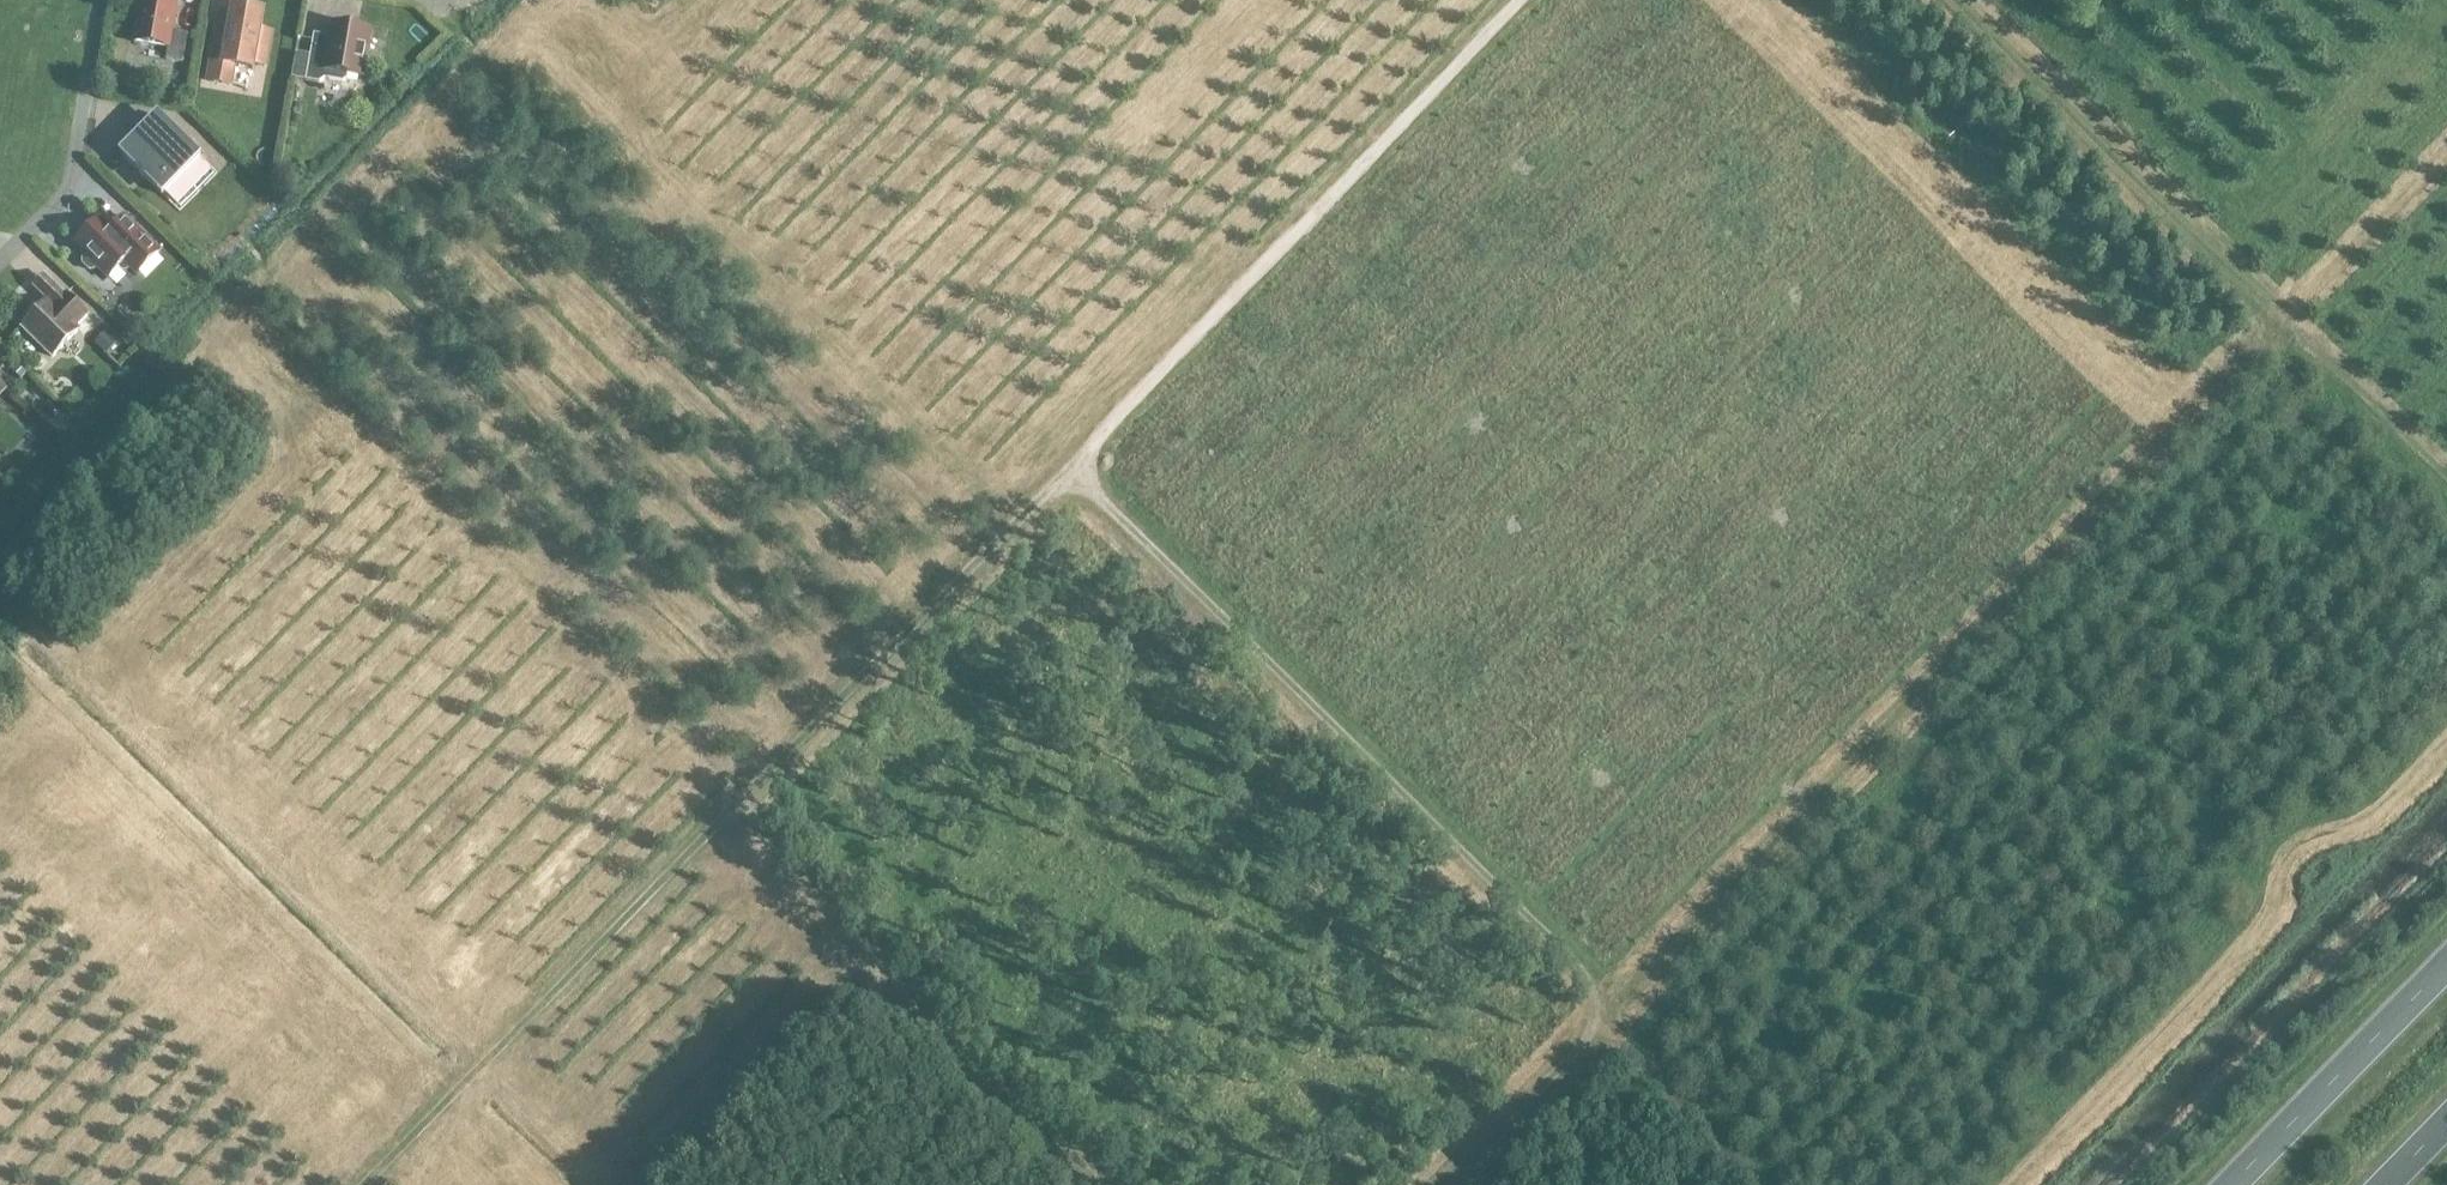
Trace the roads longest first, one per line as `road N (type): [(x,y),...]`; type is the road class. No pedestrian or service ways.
road 1 (track): [(1525,0),(370,1184)]
road 2 (track): [(2269,297),(1974,0)]
road 3 (trunk): [(2446,967),(2234,1184)]

